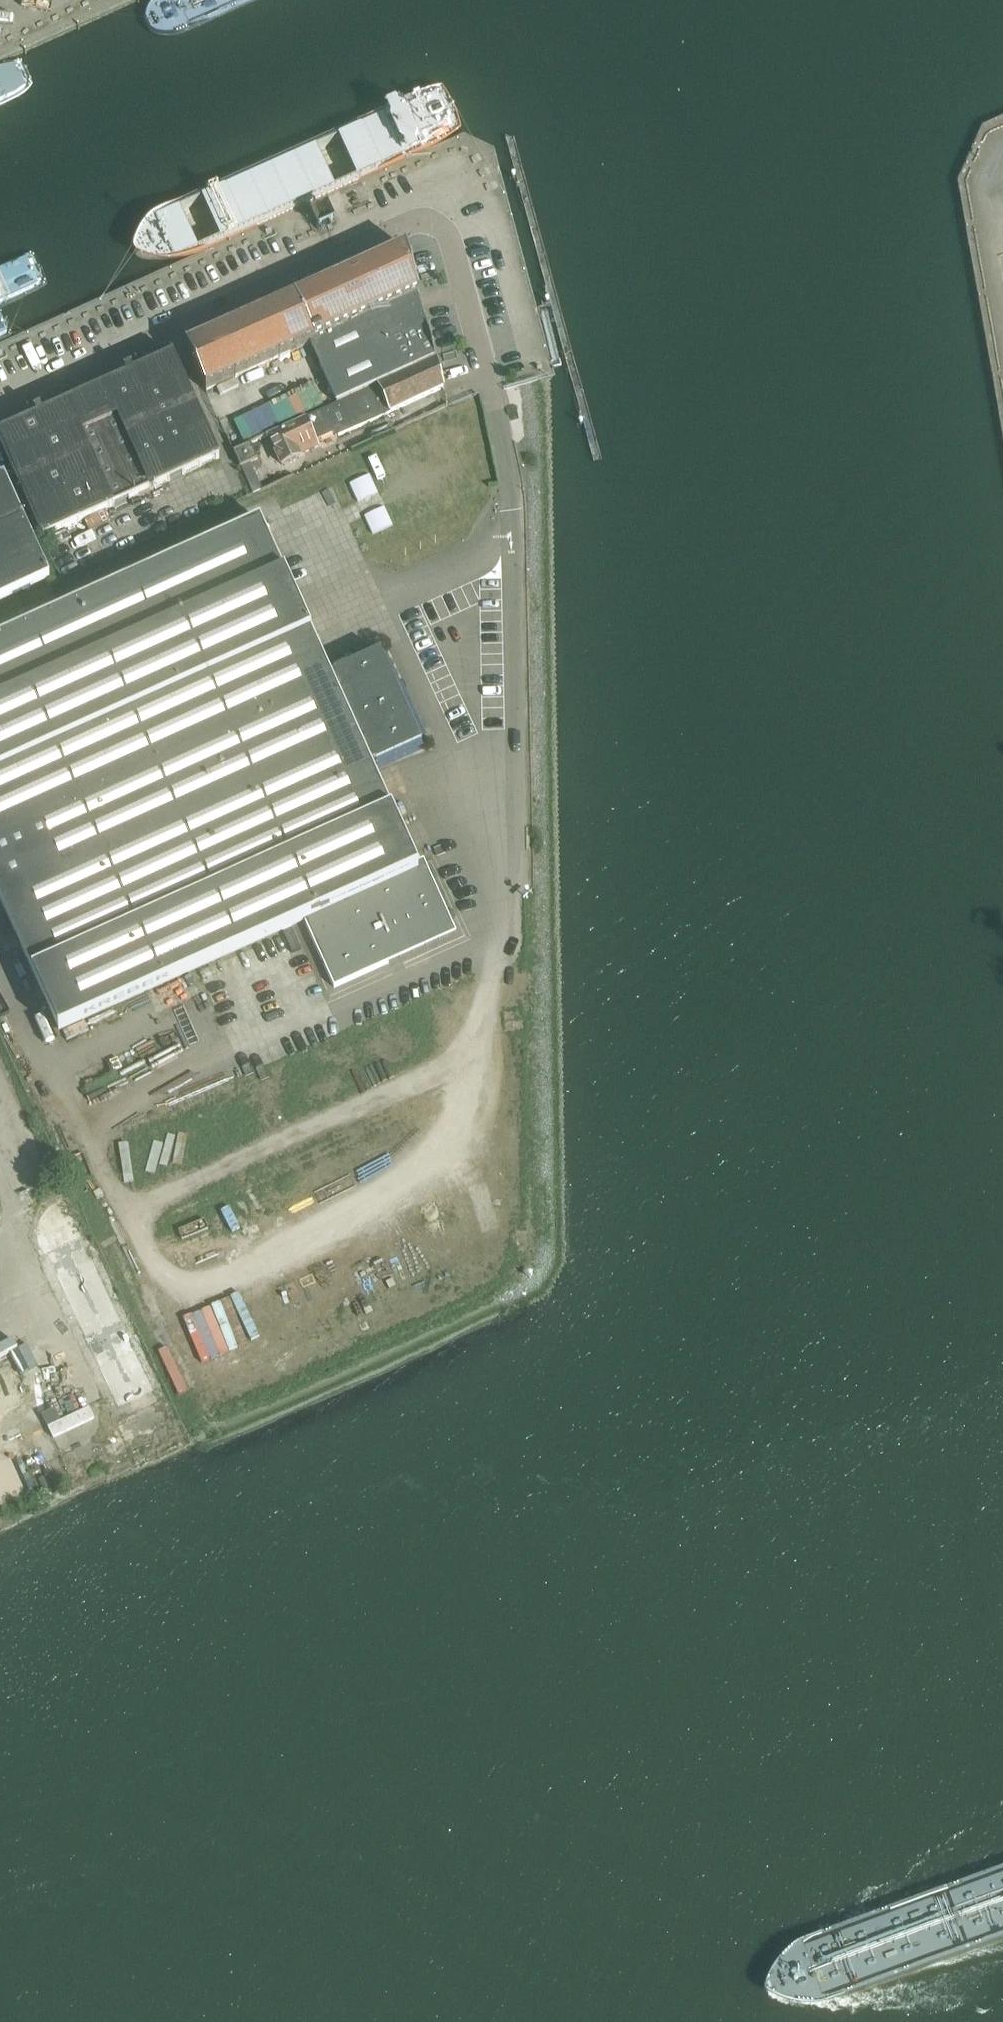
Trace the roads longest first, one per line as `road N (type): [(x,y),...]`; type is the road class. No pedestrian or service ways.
road 1 (unclassified): [(0,408),(423,222),(447,231),(495,411)]

